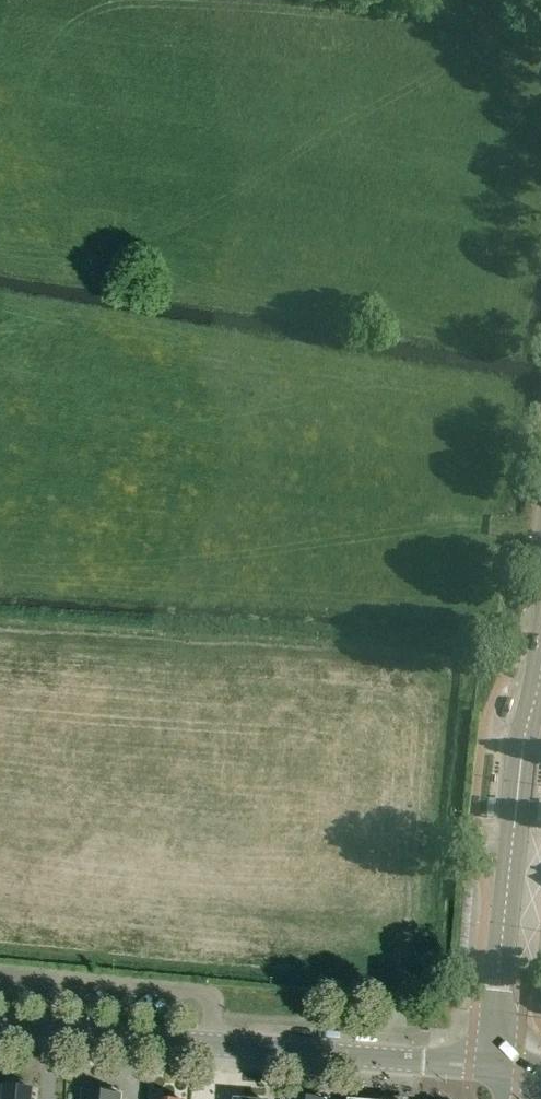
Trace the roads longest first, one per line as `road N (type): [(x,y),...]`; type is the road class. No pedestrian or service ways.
road 1 (tertiary): [(492,1068),(0,1024)]
road 2 (secondary): [(492,1068),(522,752),(540,682)]

